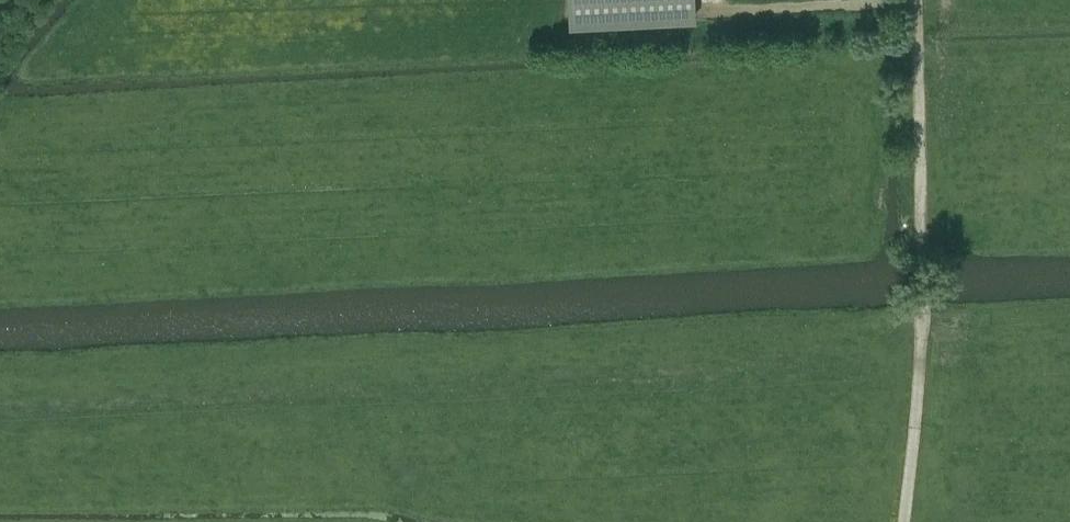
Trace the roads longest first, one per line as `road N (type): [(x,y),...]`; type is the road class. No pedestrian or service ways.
road 1 (track): [(903,521),(923,304),(909,0)]

